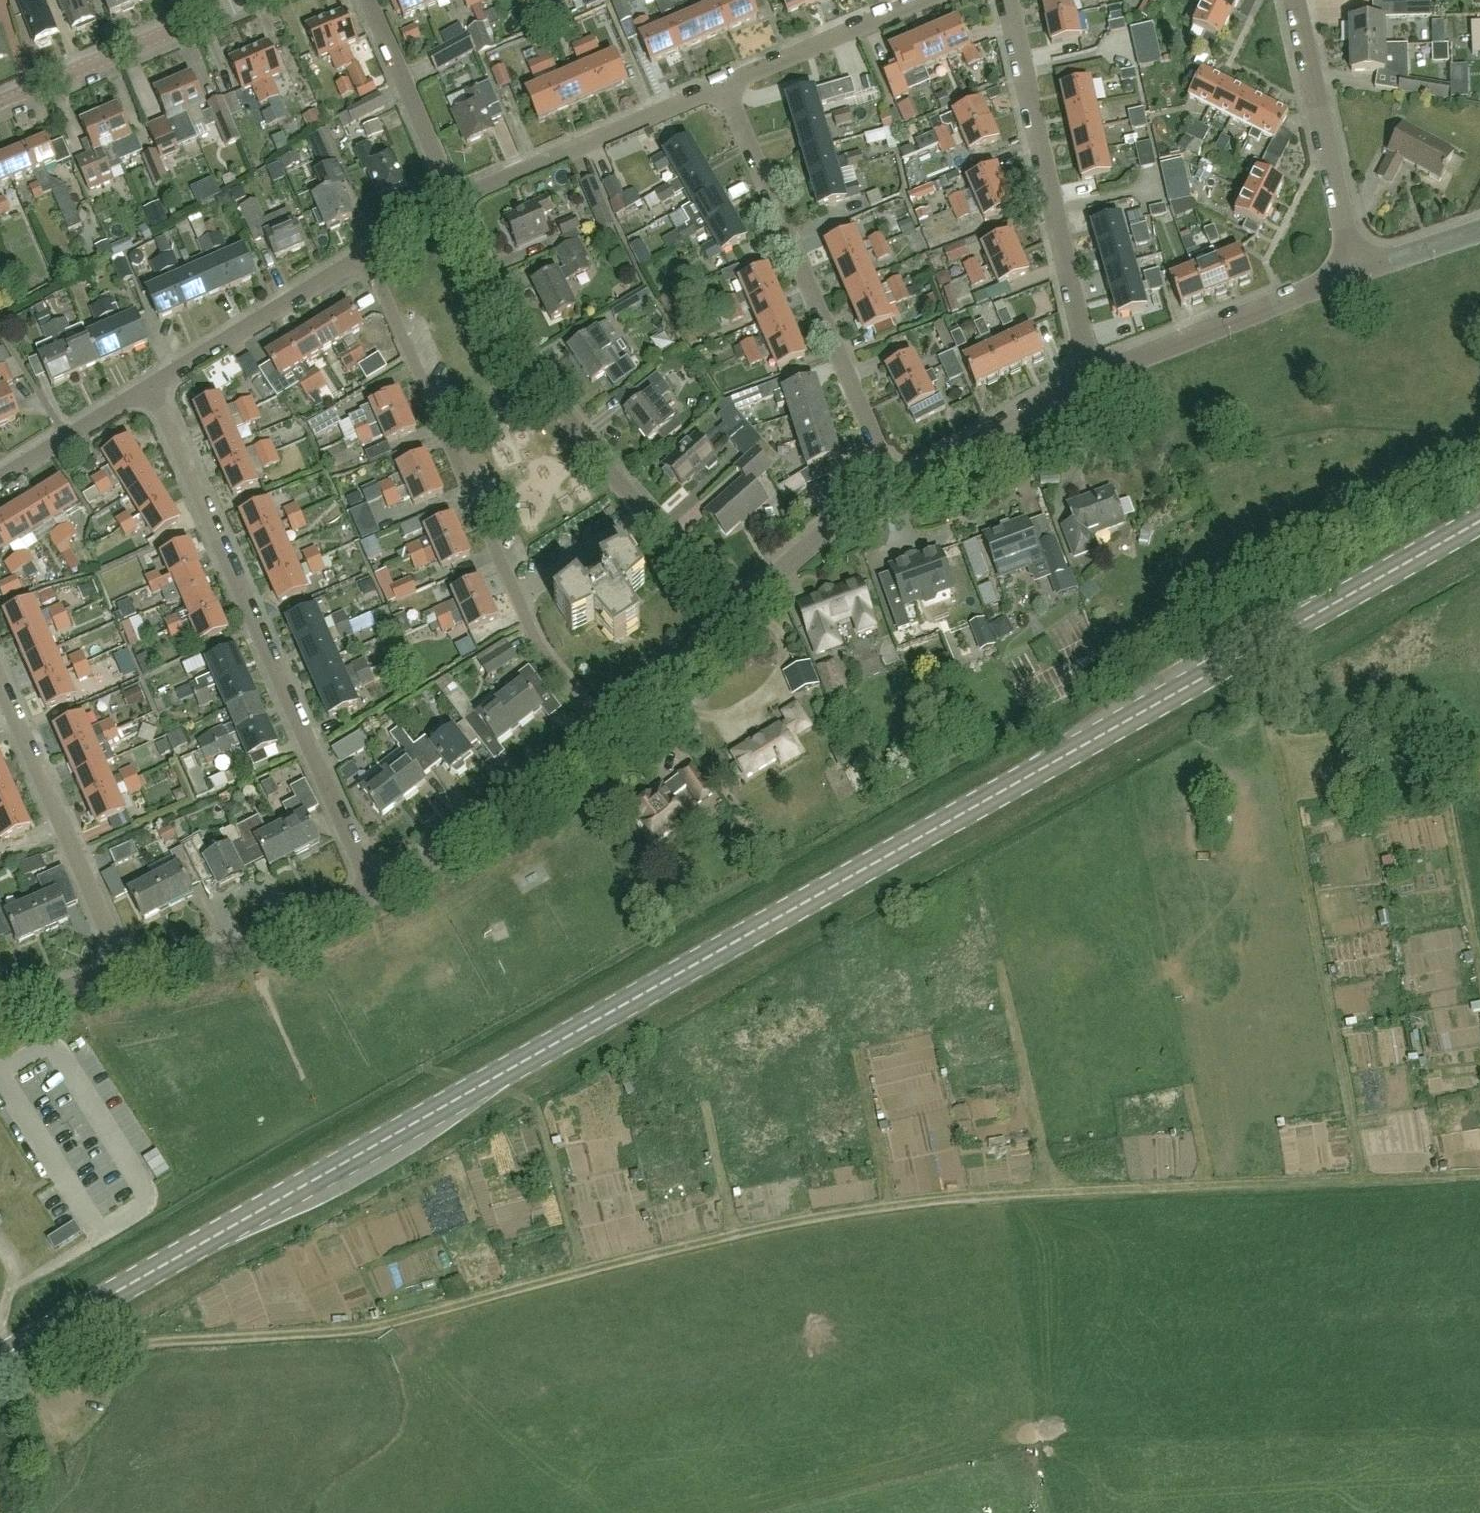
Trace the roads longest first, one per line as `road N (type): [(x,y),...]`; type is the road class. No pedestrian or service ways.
road 1 (primary): [(0,1358),(1479,523)]
road 2 (track): [(7,1355),(44,1400),(65,1398),(143,1345),(393,1325),(828,1219),(1047,1194),(1479,1175)]
road 3 (residential): [(377,895),(152,386)]
road 4 (residential): [(895,483),(722,88)]
road 5 (residential): [(1091,379),(1007,0)]
road 6 (residential): [(517,598),(367,252)]
road 7 (track): [(1294,817),(1363,1180)]
road 8 (residential): [(643,512),(528,360),(451,201)]
road 9 (track): [(982,881),(1047,1194)]
road 10 (residential): [(123,971),(0,682)]
road 11 (residential): [(451,201),(722,88)]
road 12 (residential): [(1091,379),(1359,276)]
road 13 (residential): [(1359,276),(1295,0)]
road 14 (residential): [(377,895),(608,737)]
road 15 (residential): [(123,971),(258,941),(377,895)]
road 16 (residential): [(0,103),(238,0)]
road 17 (residential): [(152,386),(367,252)]
road 18 (residential): [(895,483),(1091,379)]
road 19 (residential): [(722,88),(923,0)]
road 20 (residential): [(451,201),(369,0)]
road 21 (residential): [(738,616),(895,483)]
road 22 (residential): [(0,479),(152,386)]
road 23 (residential): [(608,737),(738,616)]
road 24 (track): [(538,1114),(582,1275)]
road 25 (residential): [(608,737),(545,654),(517,598)]
road 26 (track): [(1479,957),(1453,794)]
road 27 (track): [(703,1082),(736,1236)]
road 28 (residential): [(517,598),(643,512)]
road 29 (track): [(860,1060),(892,1209)]
road 30 (residential): [(738,616),(643,512)]
road 31 (residential): [(0,1010),(123,971)]
road 32 (residential): [(1359,276),(1479,233)]

